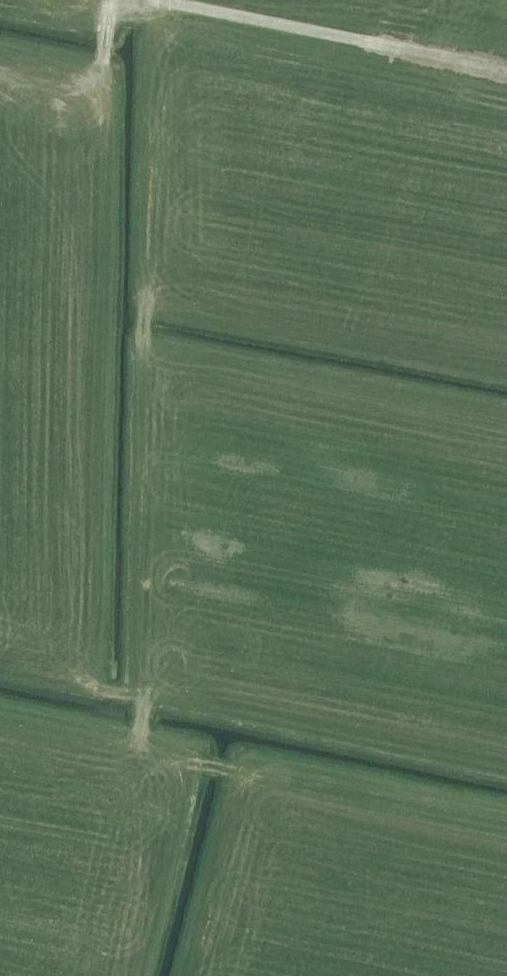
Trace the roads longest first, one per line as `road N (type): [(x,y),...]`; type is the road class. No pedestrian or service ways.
road 1 (track): [(151,0),(506,70)]
road 2 (track): [(98,110),(110,20),(141,0)]

